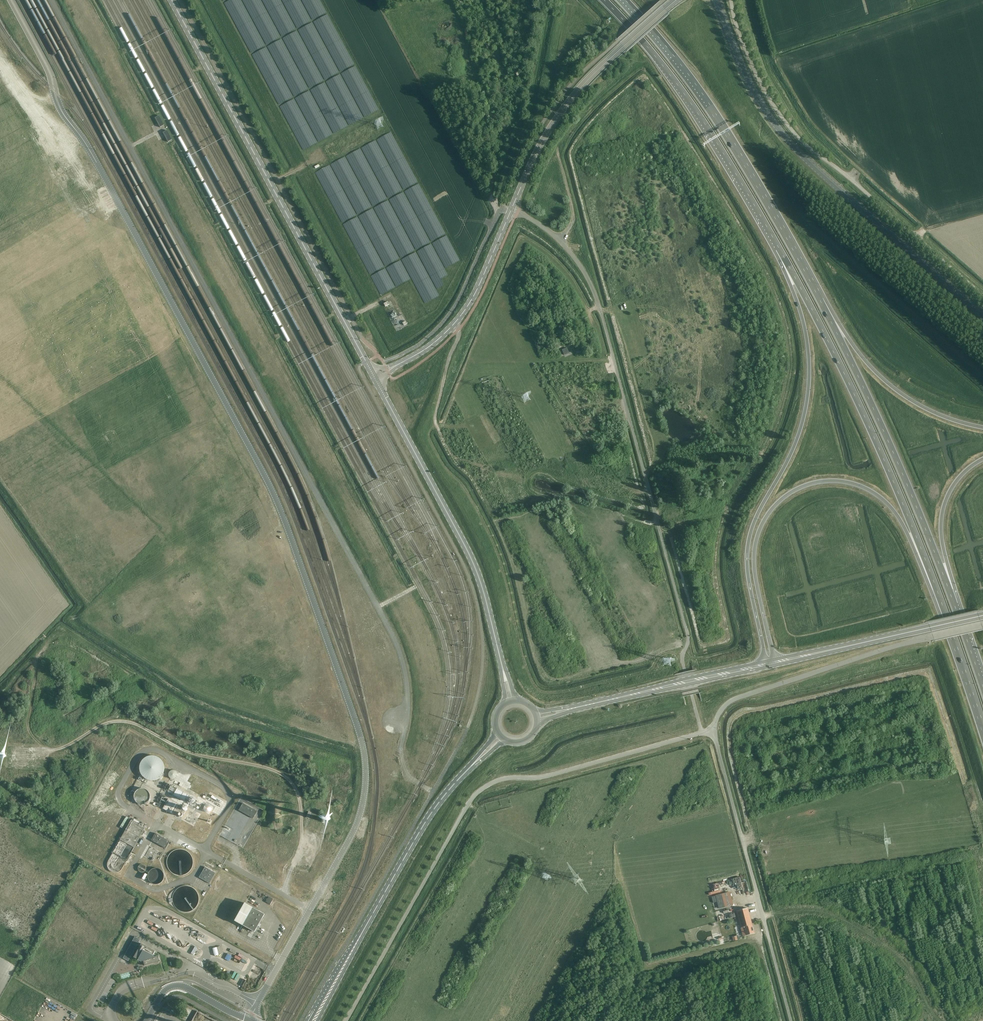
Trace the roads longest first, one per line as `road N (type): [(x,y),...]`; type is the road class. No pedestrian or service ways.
road 1 (unclassified): [(257,1002),(355,827),(363,747),(277,501),(59,107),(11,0)]
road 2 (unclassified): [(346,1020),(484,786),(712,733)]
road 3 (track): [(284,894),(303,835),(300,802),(288,779),(184,749),(121,721),(41,748),(27,723),(41,655)]
road 4 (trunk): [(779,247),(807,333),(810,373),(803,425),(748,544),(766,664)]
road 5 (secondary): [(374,378),(172,0)]
road 6 (secondary): [(982,311),(779,126),(746,73),(716,0)]
road 7 (trunk): [(775,662),(755,545),(769,512),(810,484),(857,484),(885,501),(944,614)]
road 8 (trunk): [(779,247),(891,474),(944,614)]
road 9 (unclassified): [(982,295),(781,113),(745,48),(731,0)]
road 10 (trunk): [(820,297),(697,89),(624,0)]
road 11 (unclassified): [(655,513),(593,287),(552,232),(512,208)]
road 12 (trunk): [(955,604),(820,297)]
road 13 (secondary): [(502,664),(478,573),(374,378)]
road 14 (trunk): [(604,0),(694,108),(779,247)]
road 15 (unclassified): [(712,733),(733,699),(982,625)]
road 16 (unclassified): [(791,1020),(712,733)]
road 17 (tertiary): [(312,1020),(404,857),(467,770)]
road 18 (secondary): [(512,208),(566,104),(676,0)]
road 19 (secondary): [(374,378),(437,340),(463,314),(512,208)]
road 20 (trunk): [(982,427),(904,396),(866,362),(820,297)]
road 21 (trunk): [(775,662),(982,615)]
road 22 (secondary): [(587,705),(766,664)]
road 23 (unclassified): [(112,1020),(92,1006),(130,936),(137,933),(195,969)]
road 24 (trunk): [(955,604),(942,540),(944,504),(982,459)]
road 25 (unclassified): [(146,1020),(173,985),(239,1017),(253,1015)]
road 26 (trunk): [(944,614),(982,730)]

